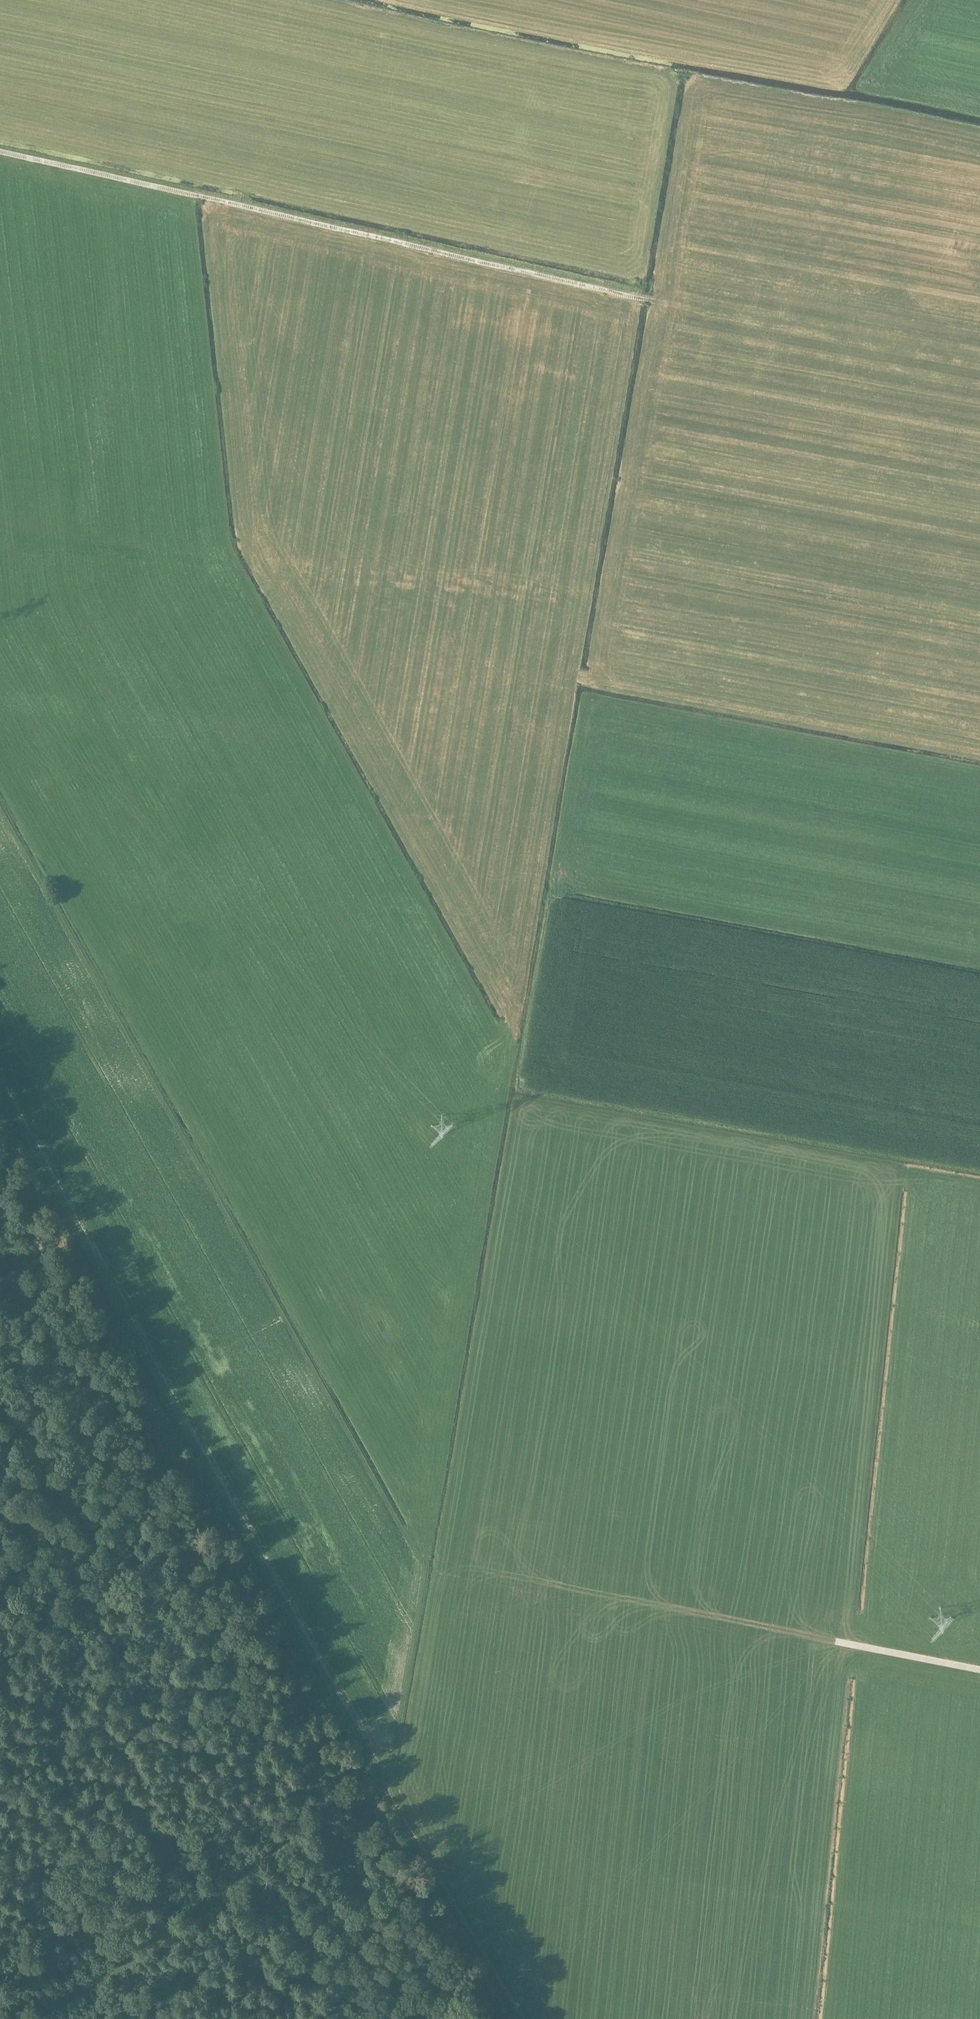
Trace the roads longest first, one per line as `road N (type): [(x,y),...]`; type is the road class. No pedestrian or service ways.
road 1 (track): [(0,1283),(64,1244),(208,1520),(496,2018)]
road 2 (track): [(32,2018),(191,1916),(358,1782)]
road 3 (track): [(0,1122),(64,1244)]

